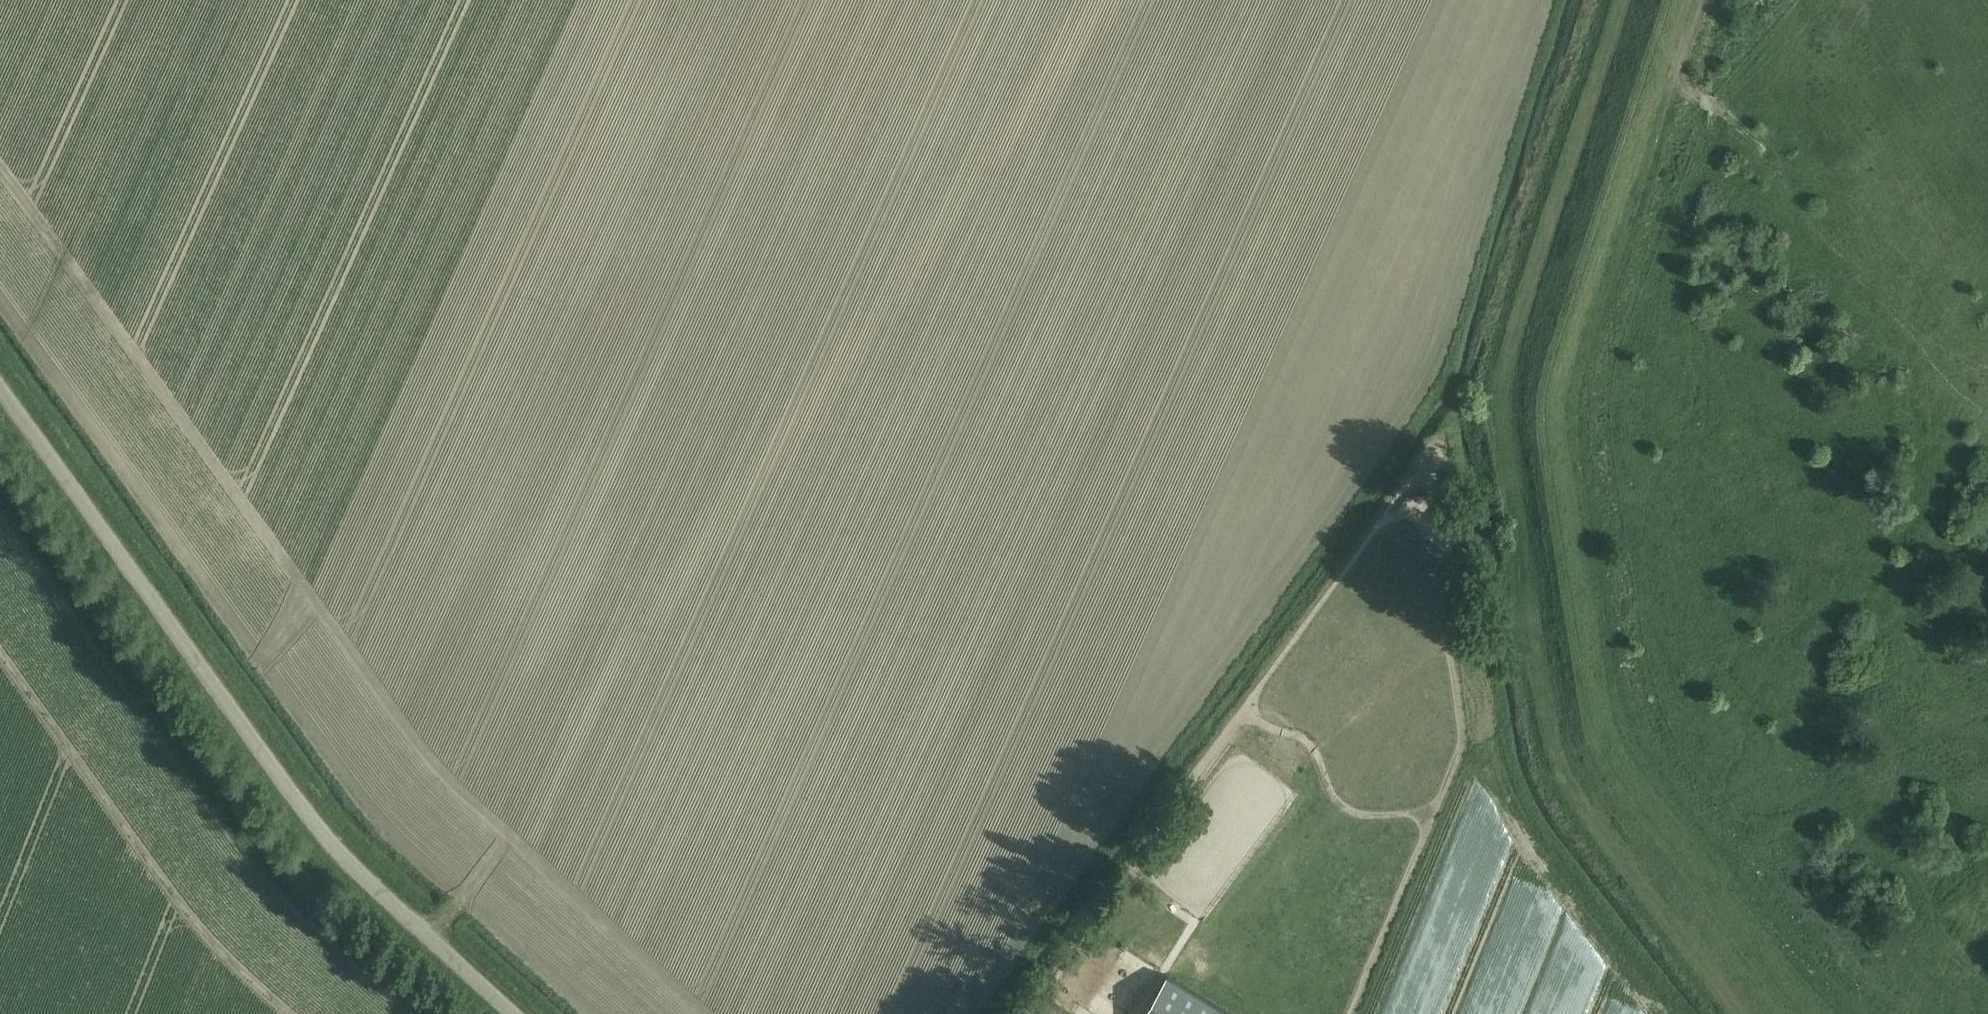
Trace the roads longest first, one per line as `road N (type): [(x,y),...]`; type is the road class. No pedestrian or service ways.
road 1 (track): [(1838,1013),(1618,729),(1571,421),(1577,379),(1695,0)]
road 2 (unclassified): [(503,1013),(437,955),(236,711),(0,388)]

